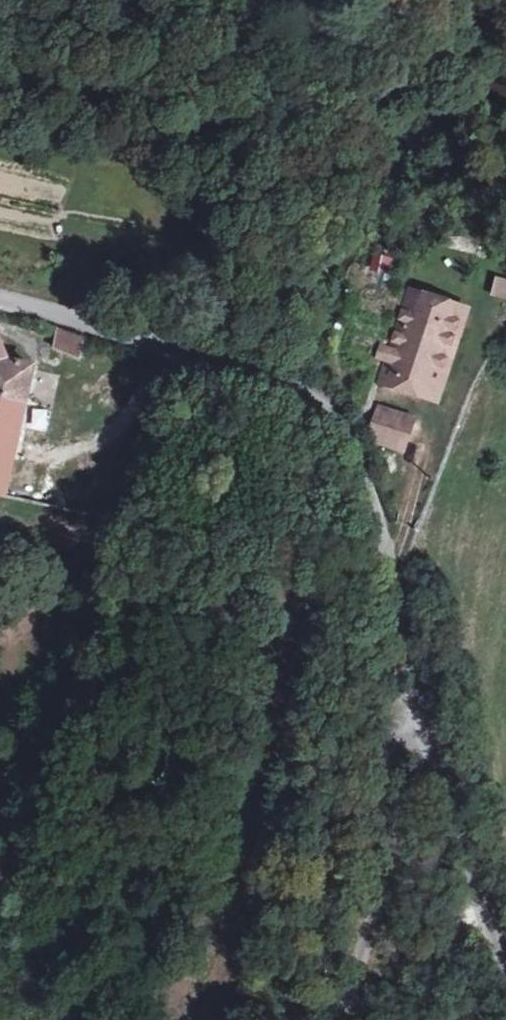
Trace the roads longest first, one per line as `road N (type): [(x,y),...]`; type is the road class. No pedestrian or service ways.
road 1 (unclassified): [(428,732),(377,505),(326,412),(305,392),(269,378),(0,301)]
road 2 (unclassified): [(505,961),(462,852),(428,732)]
road 3 (residential): [(392,812),(476,1019)]
road 4 (unclassified): [(337,1019),(384,879),(392,812)]

